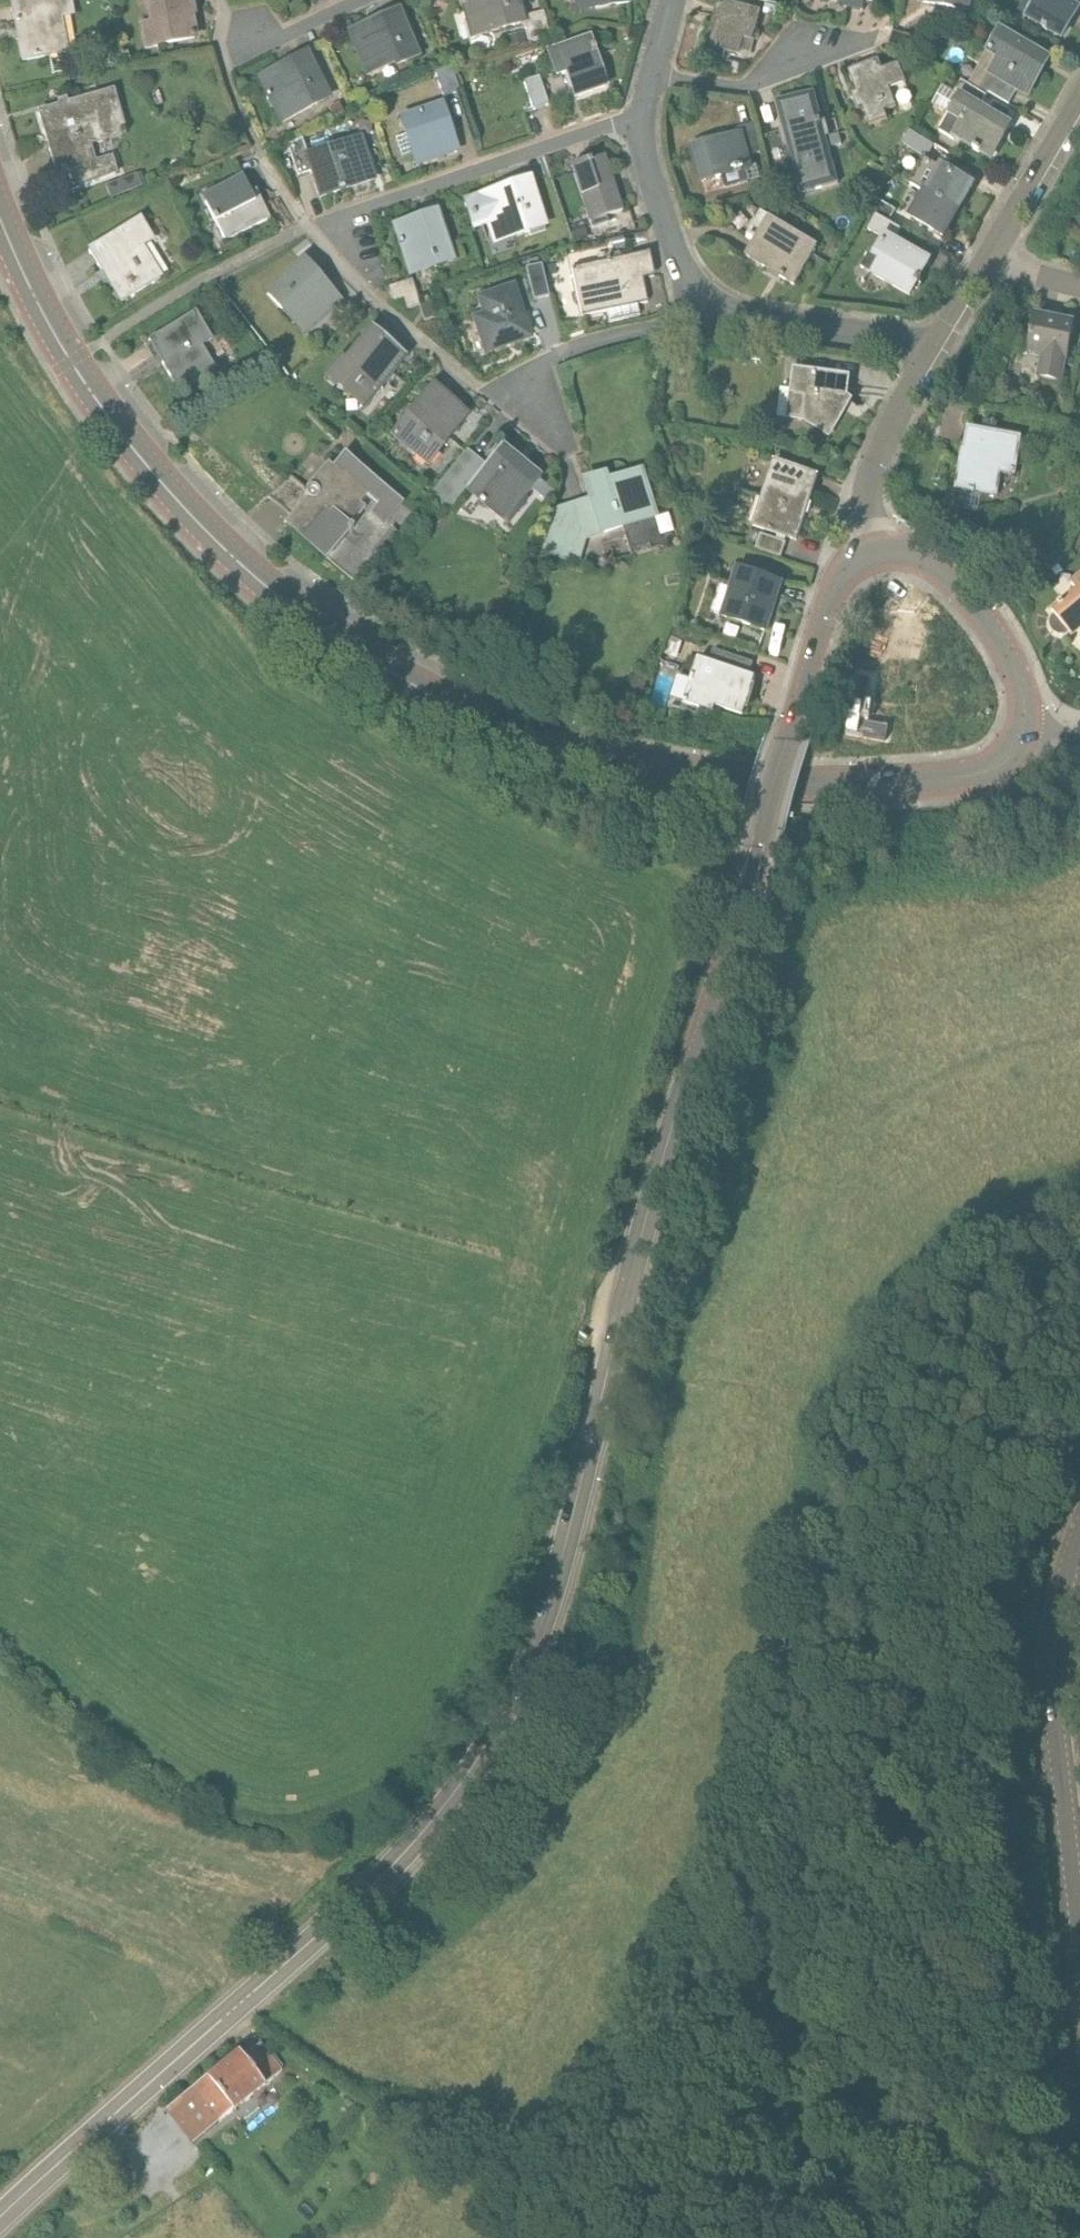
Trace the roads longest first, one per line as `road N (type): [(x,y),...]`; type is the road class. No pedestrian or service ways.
road 1 (secondary): [(0,2217),(397,1861),(474,1768),(514,1694),(565,1547),(653,1198),(815,643),(838,579),(876,552)]
road 2 (secondary): [(751,781),(629,761),(479,715),(406,680),(283,601),(185,509),(111,421),(52,329),(0,219)]
road 3 (unclassified): [(1079,1938),(1053,1661),(1079,1536)]
road 4 (residential): [(310,227),(644,119)]
road 5 (secondary): [(751,781),(885,784),(972,775),(999,766),(1022,732)]
road 6 (secondary): [(1022,732),(1019,680),(982,614),(927,563),(876,552)]
road 7 (residential): [(485,391),(706,302)]
road 8 (residential): [(936,342),(726,314),(706,302)]
road 9 (residential): [(936,342),(868,482),(876,552)]
road 10 (residential): [(706,302),(672,239),(644,119)]
road 11 (residential): [(1079,104),(991,255)]
road 12 (residential): [(656,73),(742,85),(810,48)]
road 13 (residential): [(222,63),(361,0)]

